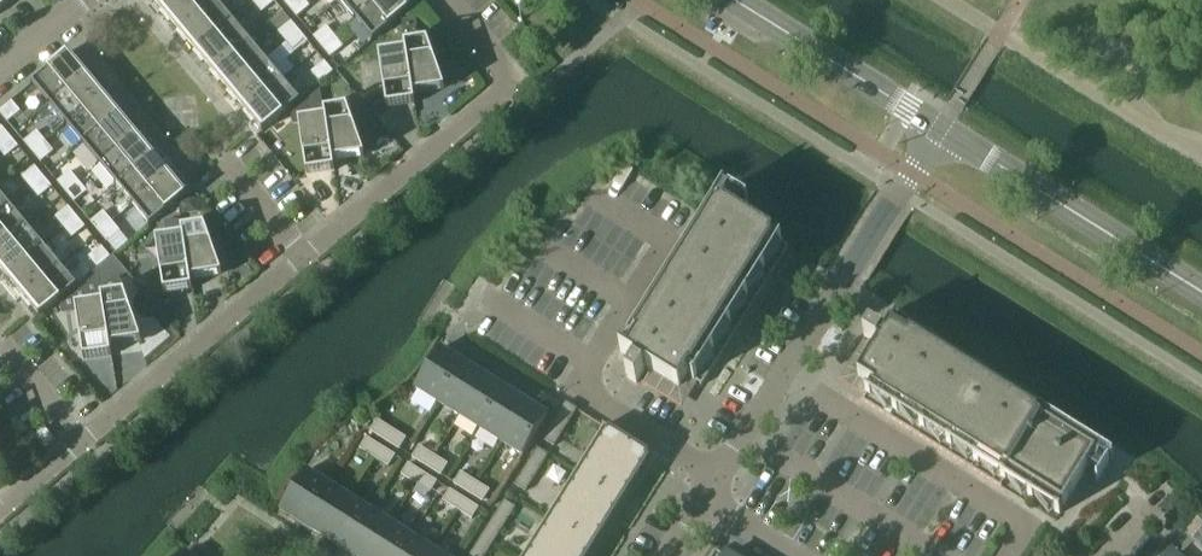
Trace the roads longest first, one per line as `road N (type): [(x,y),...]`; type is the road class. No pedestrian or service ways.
road 1 (residential): [(0,511),(505,92),(508,81),(443,0)]
road 2 (residential): [(719,477),(938,129)]
road 3 (residential): [(719,477),(576,386),(668,242)]
road 4 (tertiary): [(1201,294),(938,129)]
road 5 (tertiary): [(938,129),(736,0)]

